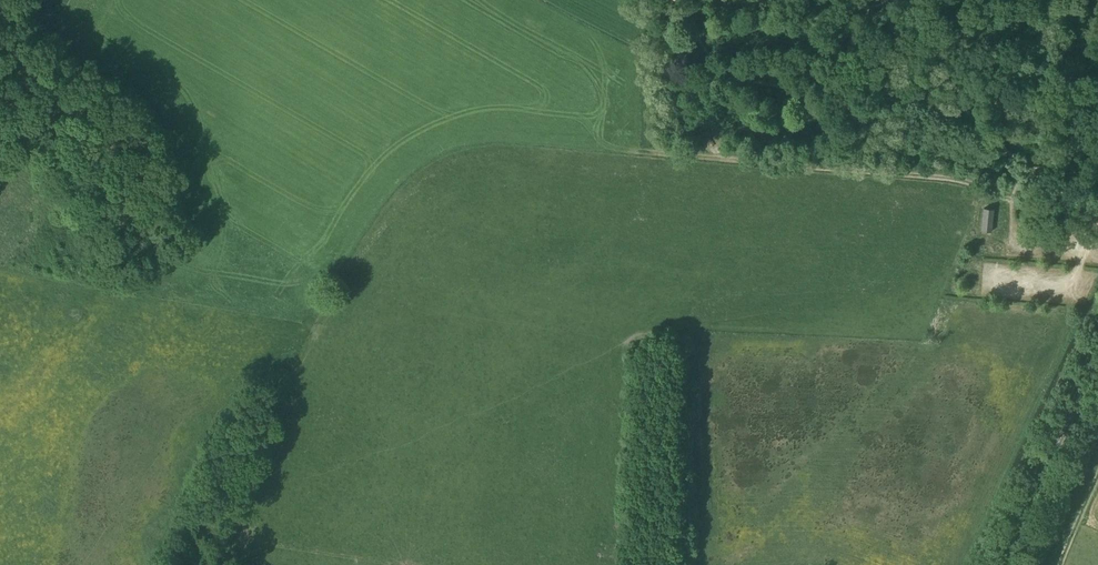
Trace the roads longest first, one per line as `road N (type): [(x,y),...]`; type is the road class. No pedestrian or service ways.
road 1 (track): [(690,160),(940,179),(1097,215)]
road 2 (tertiary): [(998,564),(1097,345)]

